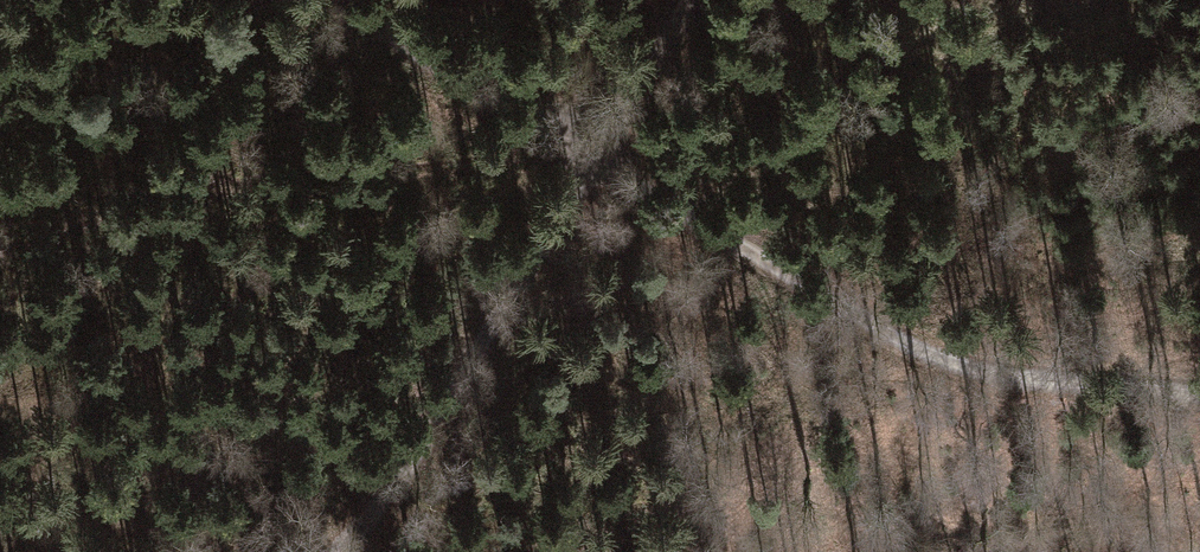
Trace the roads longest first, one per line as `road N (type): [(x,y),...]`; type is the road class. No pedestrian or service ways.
road 1 (track): [(331,0),(937,357),(996,374),(1199,394)]
road 2 (track): [(338,551),(425,437),(691,0)]

